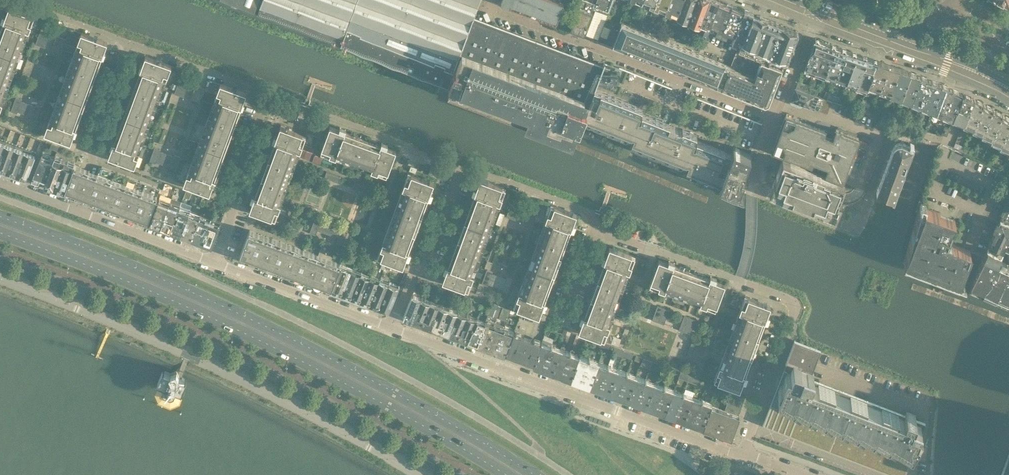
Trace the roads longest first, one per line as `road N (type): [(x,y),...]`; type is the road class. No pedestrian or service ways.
road 1 (primary): [(533,474),(278,332),(0,216)]
road 2 (primary): [(0,233),(235,329),(506,474)]
road 3 (unclassified): [(0,279),(186,355),(415,474)]
road 4 (residential): [(774,120),(755,168),(756,188),(854,226),(893,136),(950,142),(978,73)]
road 5 (residential): [(743,455),(389,326)]
road 6 (residential): [(743,455),(794,313),(790,302),(596,229)]
road 7 (residential): [(774,120),(492,8),(493,0)]
road 8 (residential): [(266,97),(461,168)]
road 9 (residential): [(389,326),(212,264)]
road 10 (residential): [(78,211),(94,167),(90,148),(128,42)]
road 11 (residential): [(389,326),(412,271),(428,259),(461,168)]
road 12 (residential): [(212,264),(266,97)]
road 13 (tertiary): [(978,73),(816,11)]
road 14 (residential): [(461,168),(584,209),(596,229)]
road 15 (residential): [(128,42),(266,97)]
road 16 (residential): [(212,264),(78,211)]
road 17 (residential): [(14,0),(128,42)]

